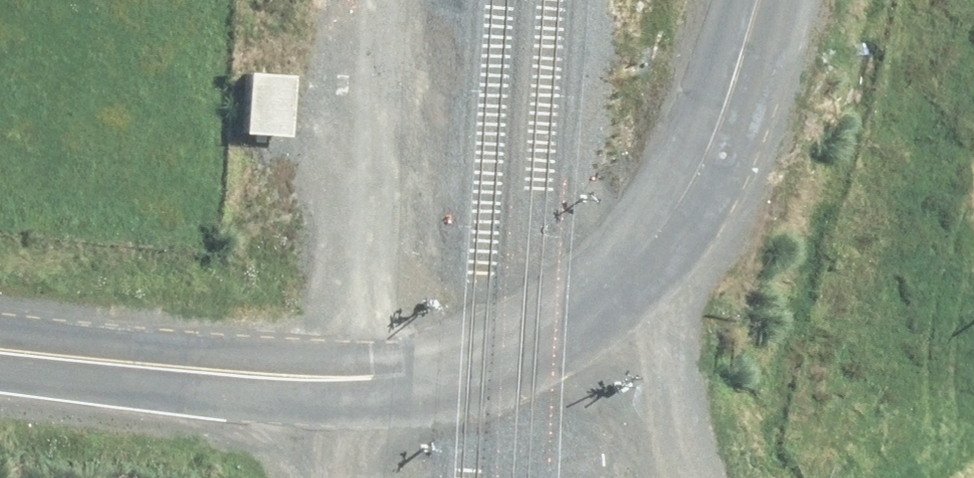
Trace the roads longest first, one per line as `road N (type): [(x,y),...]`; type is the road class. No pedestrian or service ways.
road 1 (unclassified): [(0,348),(194,369),(422,377),(531,340),(607,291),(669,229),(704,177),(733,105),(760,0)]
road 2 (track): [(383,0),(375,116),(334,377),(331,477)]
road 3 (track): [(607,291),(684,477)]

